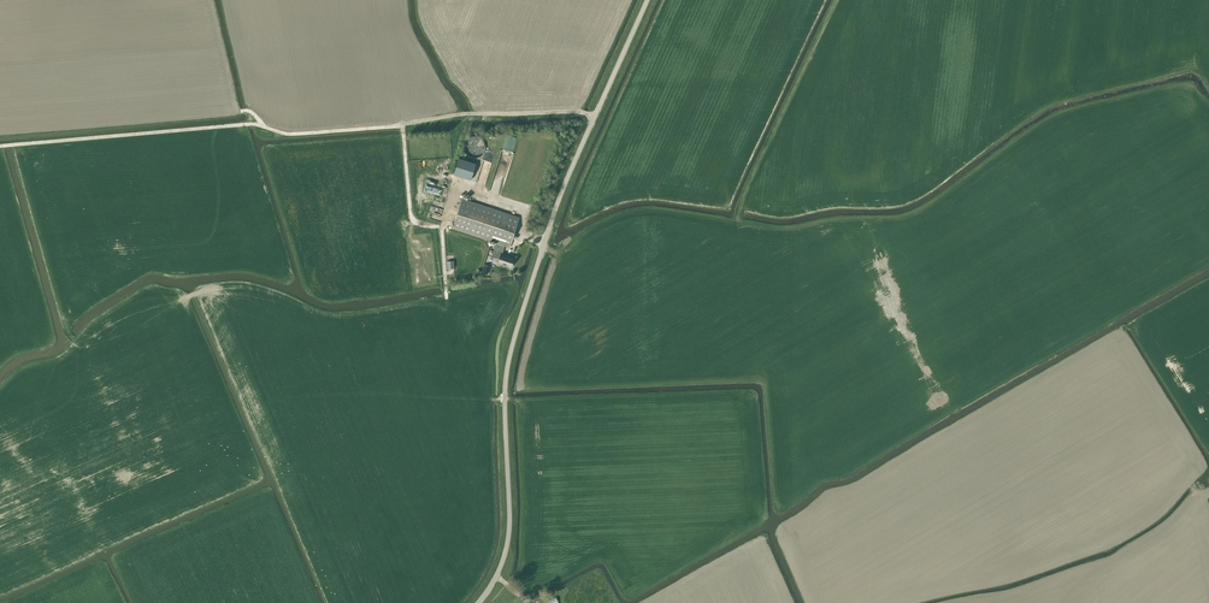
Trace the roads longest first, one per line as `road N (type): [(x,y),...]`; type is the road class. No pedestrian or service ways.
road 1 (unclassified): [(478,602),(508,542),(505,391),(512,346),(560,197),(647,0)]
road 2 (track): [(0,147),(252,125),(291,137),(403,127),(410,212),(421,224),(446,227)]
road 3 (track): [(403,127),(425,115),(575,111),(594,118)]

